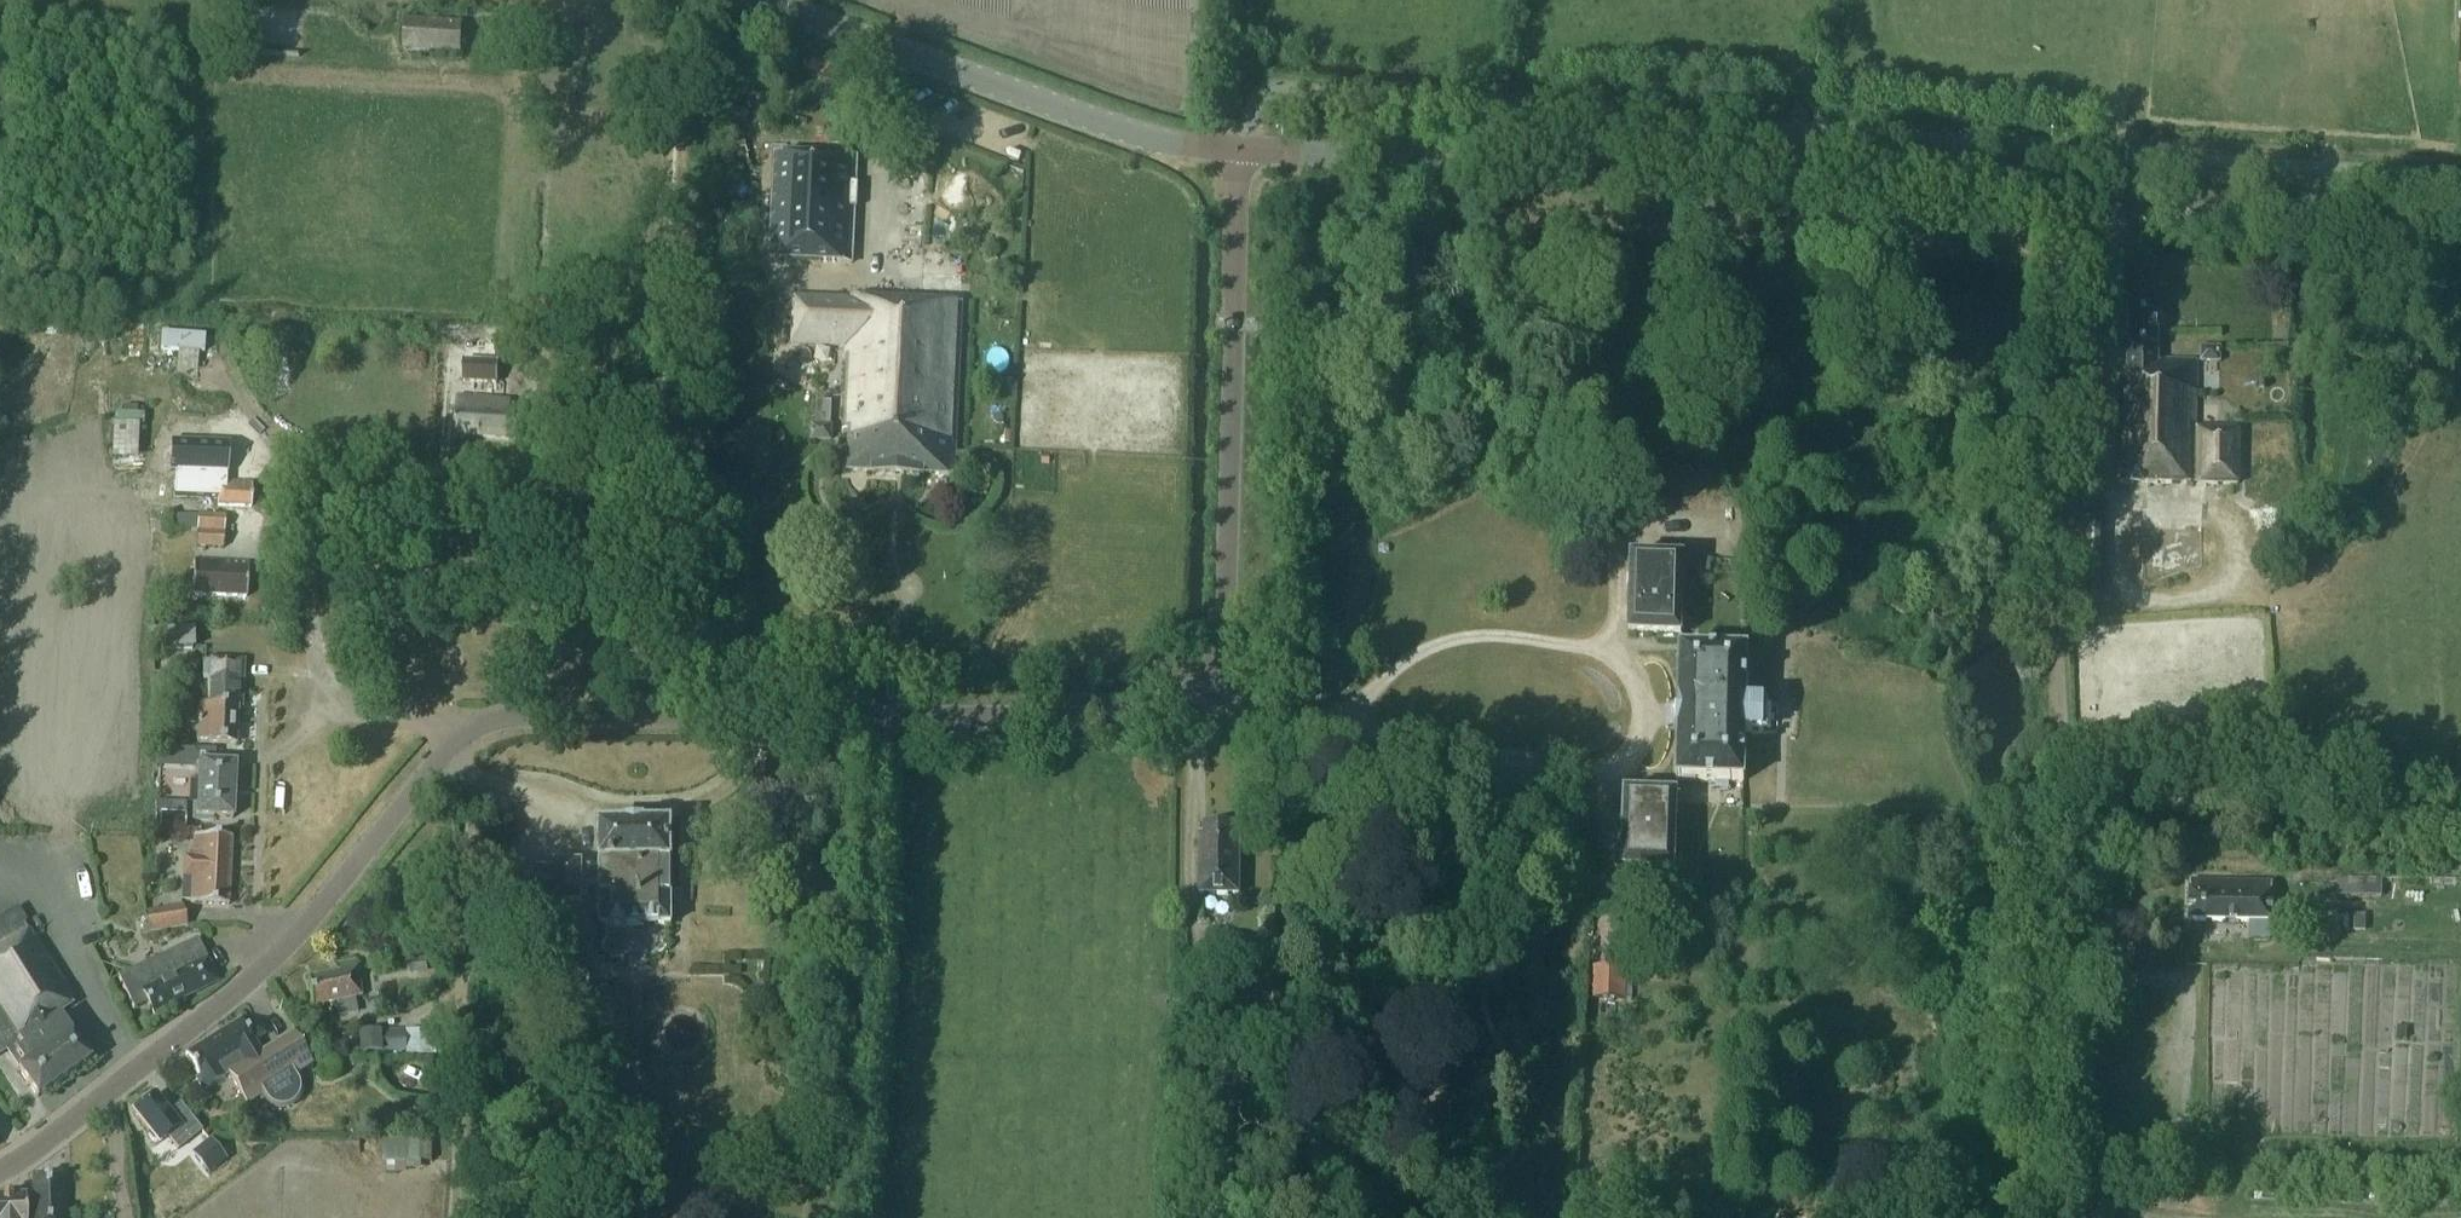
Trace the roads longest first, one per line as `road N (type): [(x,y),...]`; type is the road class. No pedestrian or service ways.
road 1 (unclassified): [(460,736),(492,720),(525,717),(1120,715),(1170,706),(1191,692),(1212,667),(1226,613),(1240,150)]
road 2 (tertiary): [(2460,233),(1240,150)]
road 3 (track): [(2031,1217),(2055,204)]
road 4 (track): [(1809,312),(1786,610),(1761,1217)]
road 5 (unclassified): [(0,1169),(255,975),(460,736)]
road 6 (tertiary): [(1240,150),(1154,139),(762,0)]
road 7 (track): [(457,1217),(475,778),(437,764)]
road 8 (residential): [(460,736),(330,695),(317,671),(306,558),(308,536),(325,509),(356,496),(424,491),(445,453)]
road 9 (track): [(1593,648),(1615,606),(1619,530),(1690,531)]

